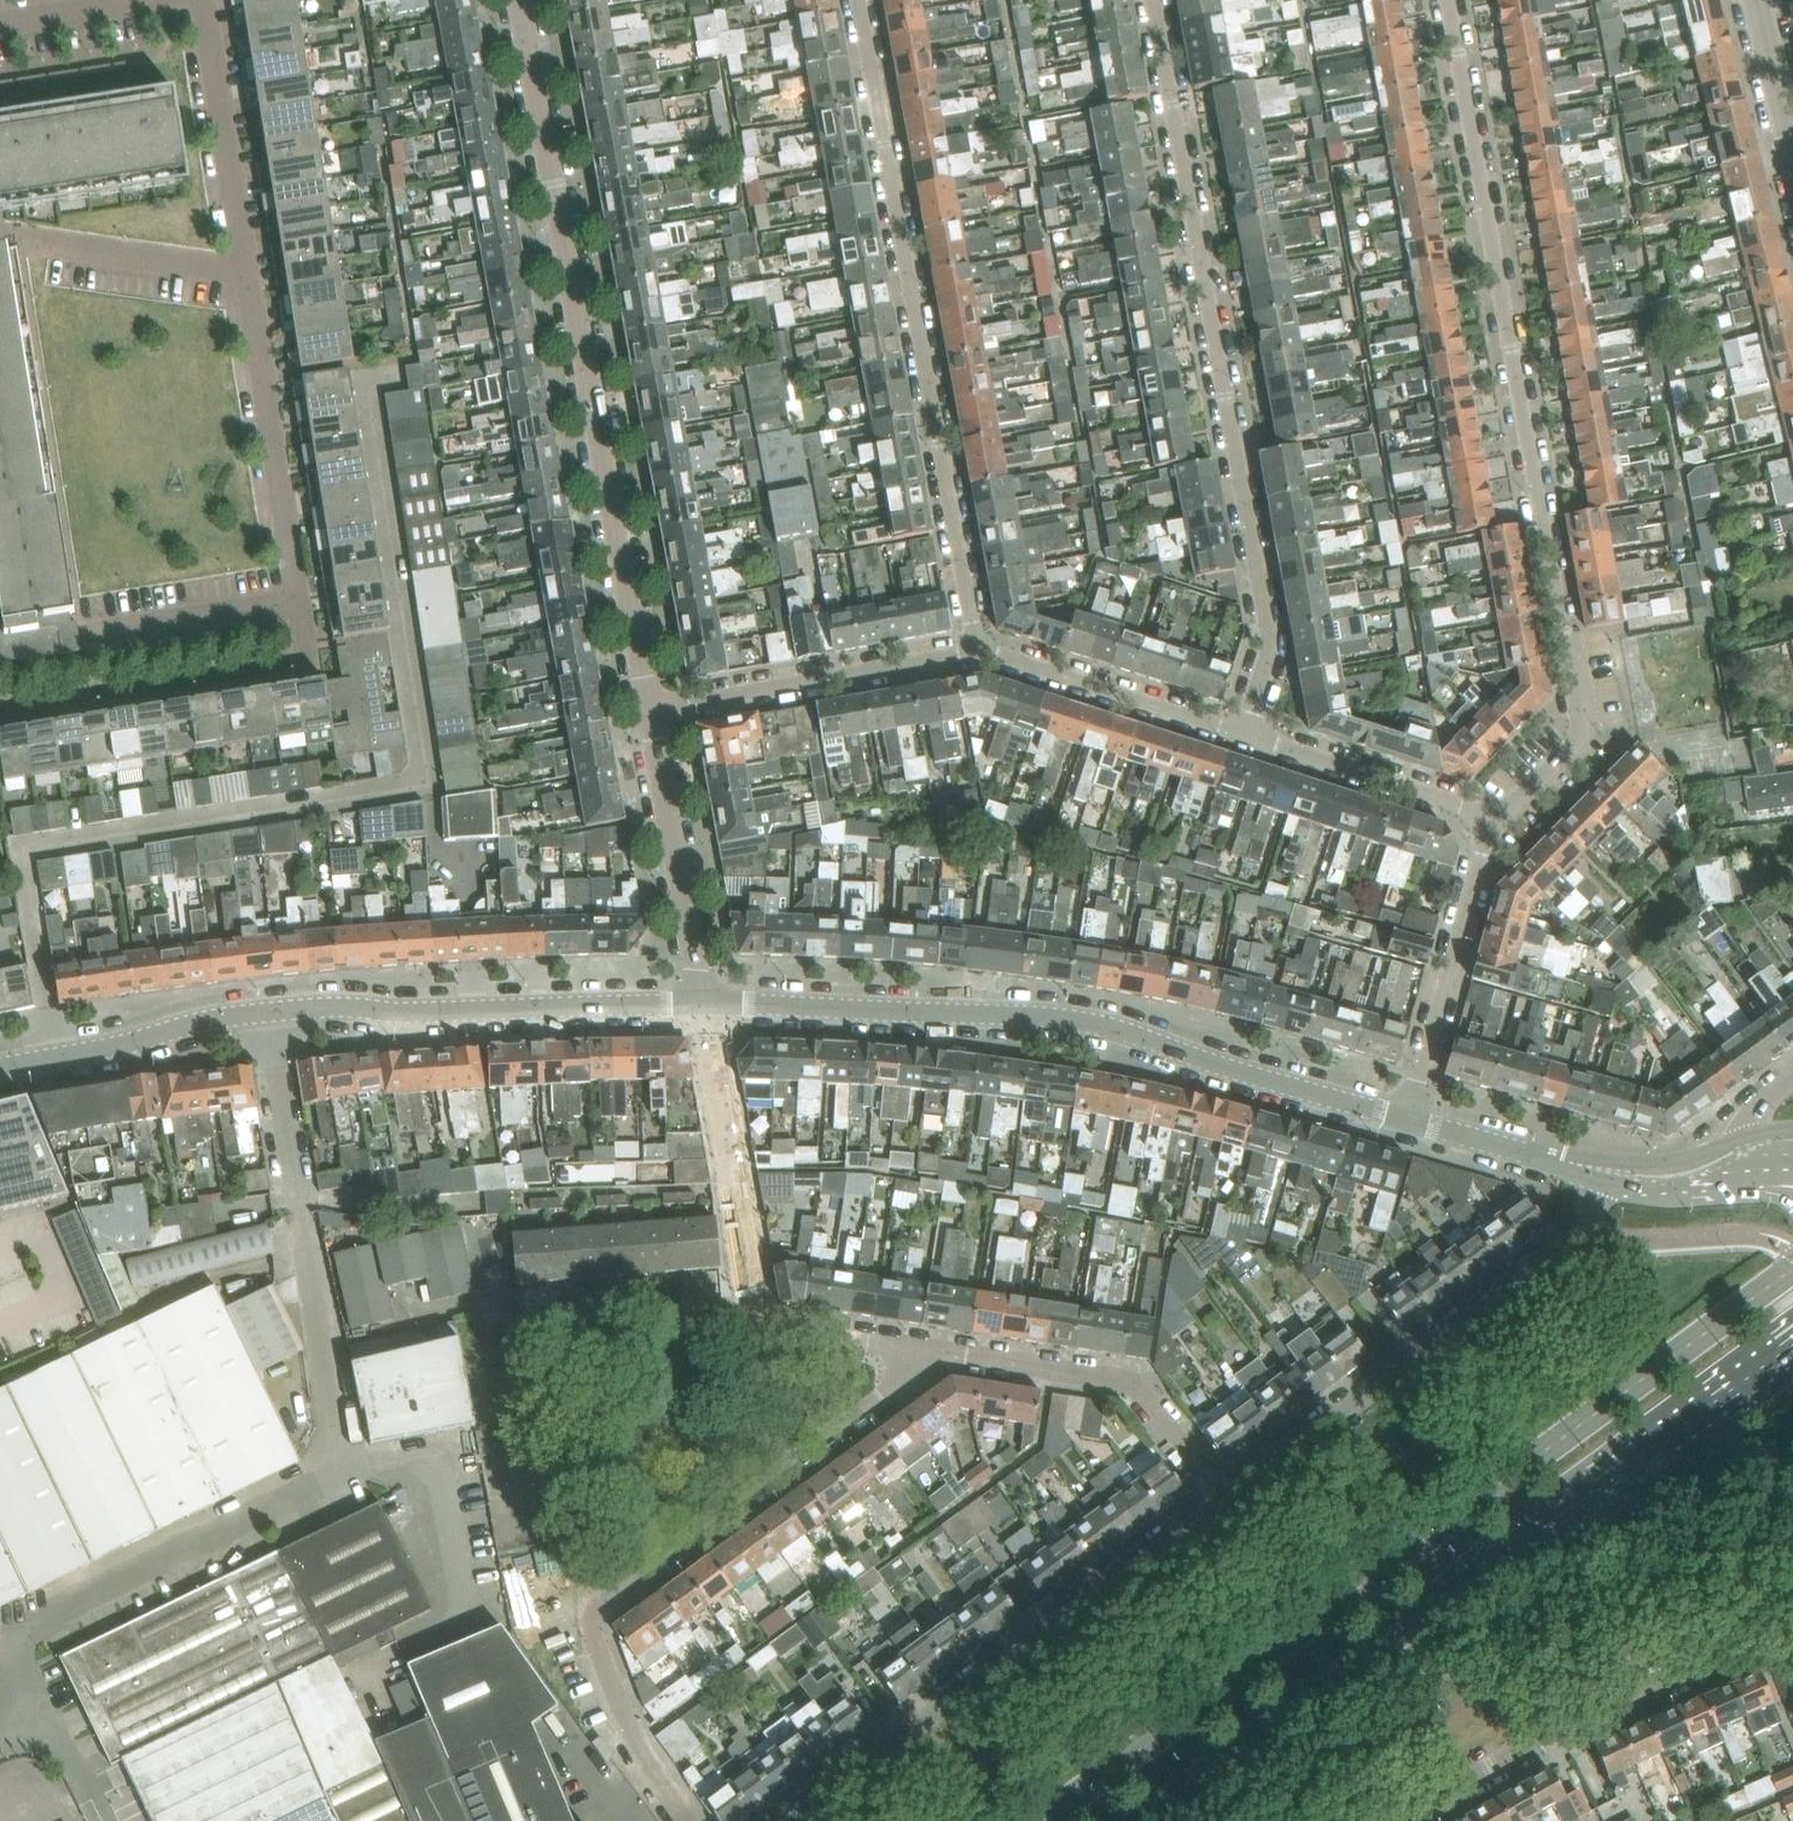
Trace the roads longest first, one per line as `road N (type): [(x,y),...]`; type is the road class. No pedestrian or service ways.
road 1 (secondary): [(1792,1268),(1045,1820)]
road 2 (residential): [(1494,820),(1585,733),(1448,0)]
road 3 (secondary): [(1144,1820),(1792,1344)]
road 4 (residential): [(1155,0),(1273,648),(1248,734)]
road 5 (residential): [(650,711),(520,0)]
road 6 (tertiary): [(706,1003),(1061,1018),(1410,1119)]
road 7 (tertiary): [(0,1067),(265,1009),(706,1003)]
road 8 (residential): [(861,0),(978,648)]
road 9 (residential): [(687,1820),(635,1747),(596,1637),(597,1618),(606,1600),(908,1379),(914,1350)]
road 10 (residential): [(1218,1508),(1586,1232),(1598,1173)]
road 11 (residential): [(824,1820),(900,1739),(1218,1508)]
road 12 (residential): [(914,1350),(779,1329),(765,1318),(755,1301),(706,1003)]
road 13 (residential): [(1792,1637),(1753,1643),(1628,1697),(1407,1820)]
road 14 (residential): [(1218,1508),(1127,1379),(914,1350)]
road 15 (residential): [(650,711),(978,648)]
road 16 (residential): [(299,599),(246,270)]
road 17 (residential): [(1494,820),(1410,1119)]
road 18 (residential): [(706,1003),(650,711)]
road 19 (residential): [(978,648),(1248,734)]
road 20 (residential): [(246,270),(196,0)]
road 21 (residential): [(1248,734),(1494,820)]
road 22 (residential): [(20,239),(246,270)]
road 23 (residential): [(82,634),(299,599)]
road 24 (tertiary): [(1598,1173),(1657,1198),(1766,1194),(1792,1201)]
road 25 (tertiary): [(1410,1119),(1598,1173)]
road 26 (residential): [(1792,159),(1760,0)]
road 27 (tertiary): [(1750,1131),(1684,1161),(1598,1173)]
road 28 (residential): [(0,24),(148,0)]

